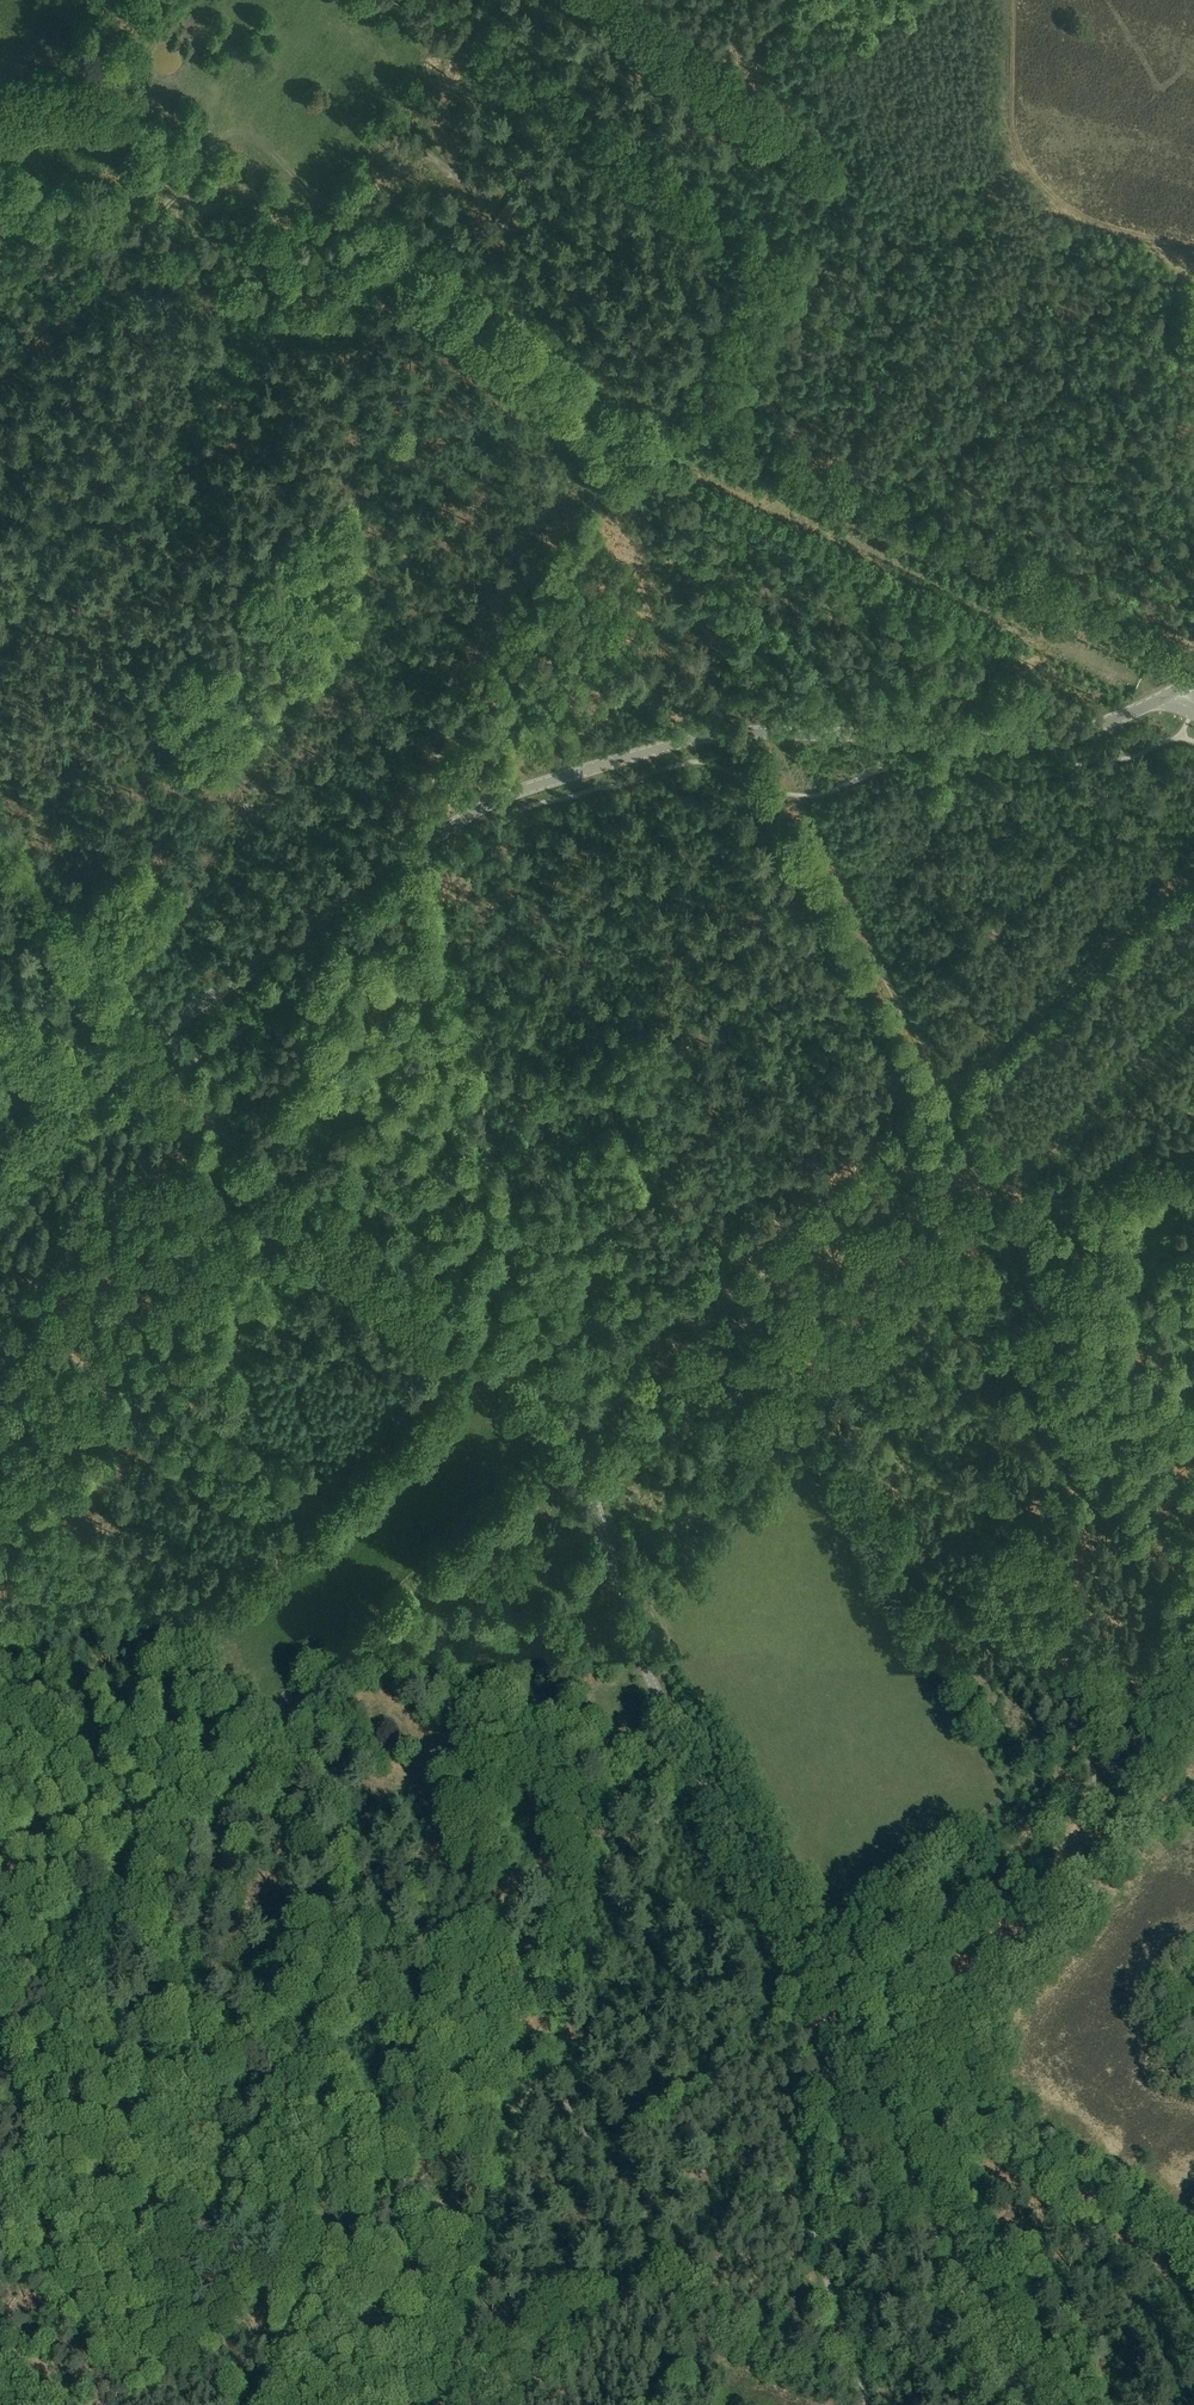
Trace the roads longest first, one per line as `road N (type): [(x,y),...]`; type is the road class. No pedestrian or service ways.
road 1 (tertiary): [(1013,2404),(653,1687),(594,1501),(562,1428),(243,1151),(113,1072)]
road 2 (track): [(1114,1828),(1053,1919),(916,2066),(847,2117),(779,2109),(750,2115),(728,2128),(698,2177),(663,2175),(604,2147),(563,2101),(553,2068),(575,1994),(583,1900),(570,1829),(546,1794),(547,1741),(526,1669),(487,1673),(464,1699),(427,1774),(398,1799),(341,1825),(297,1835),(254,1824),(169,1829)]
road 3 (track): [(1193,871),(169,1829)]
road 4 (track): [(1166,696),(597,415),(331,216),(228,147),(213,146),(238,47),(268,0)]
road 5 (tertiary): [(113,1072),(412,853),(515,792),(709,735),(1041,737),(1108,723),(1166,696)]
road 6 (track): [(553,2068),(498,2127),(495,2209),(475,2226),(431,2225),(380,2250),(361,2247),(290,2203),(194,2182),(108,2148),(45,2034),(0,2017)]
road 7 (track): [(1193,1586),(1002,1203),(1193,1020)]
road 8 (track): [(883,2091),(896,2056),(1024,1934),(1059,1870),(1083,1823),(1112,1671),(1172,1542)]
road 9 (track): [(1002,1203),(772,733)]
road 10 (track): [(0,2088),(13,2093),(34,2126),(39,2175),(30,2250),(42,2272),(67,2283),(95,2350),(231,2372),(259,2404)]
road 11 (track): [(1193,245),(1100,225),(1043,193),(1013,126),(1012,0)]
road 12 (track): [(1193,2235),(893,2084)]
road 13 (track): [(213,146),(205,167),(0,377)]
road 14 (track): [(847,2117),(808,2196),(809,2240),(860,2404)]
road 15 (track): [(169,1829),(0,1989)]
road 16 (track): [(1114,1828),(1193,1684)]
road 17 (tertiary): [(0,1171),(113,1072)]

